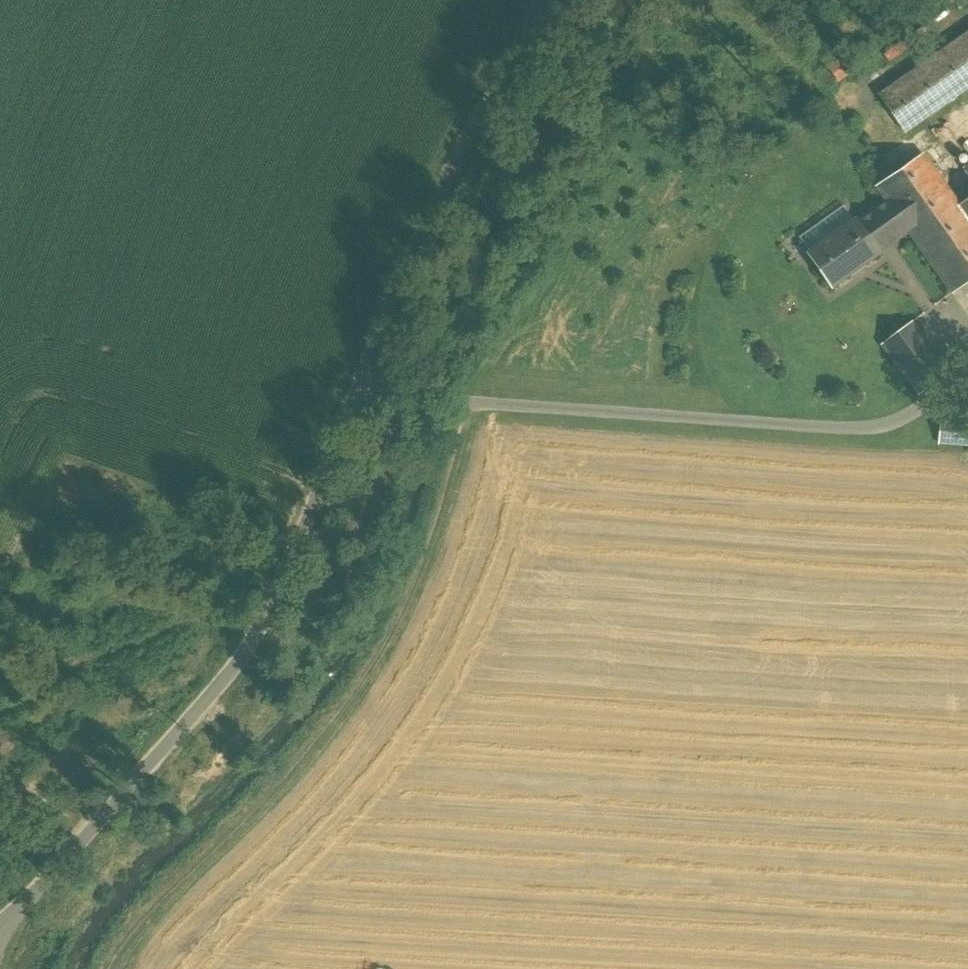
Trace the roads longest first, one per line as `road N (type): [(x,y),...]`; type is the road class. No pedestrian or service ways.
road 1 (unclassified): [(361,386),(266,625),(0,934)]
road 2 (track): [(464,401),(890,426),(967,372)]
road 3 (unclassified): [(555,0),(361,386)]
road 4 (track): [(266,625),(342,560),(415,395)]

